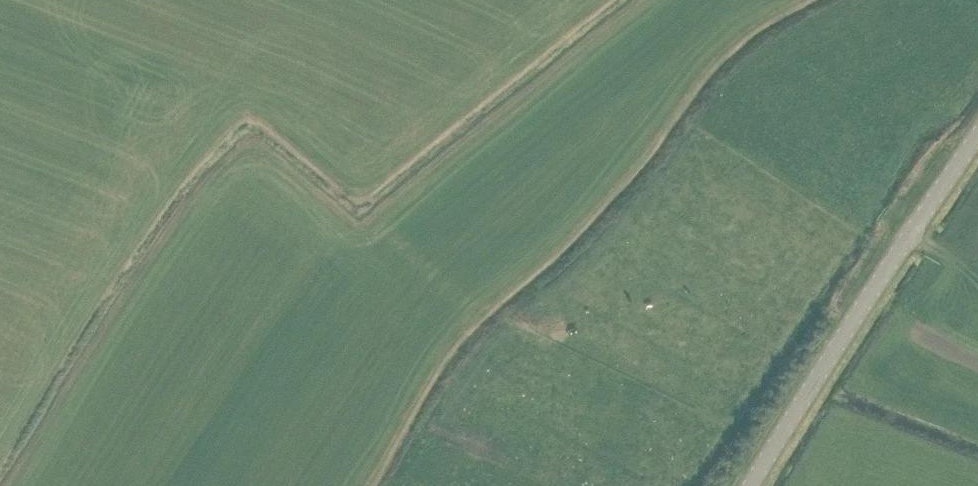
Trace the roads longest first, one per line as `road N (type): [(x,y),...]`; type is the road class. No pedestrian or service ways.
road 1 (tertiary): [(750,485),(977,137)]

